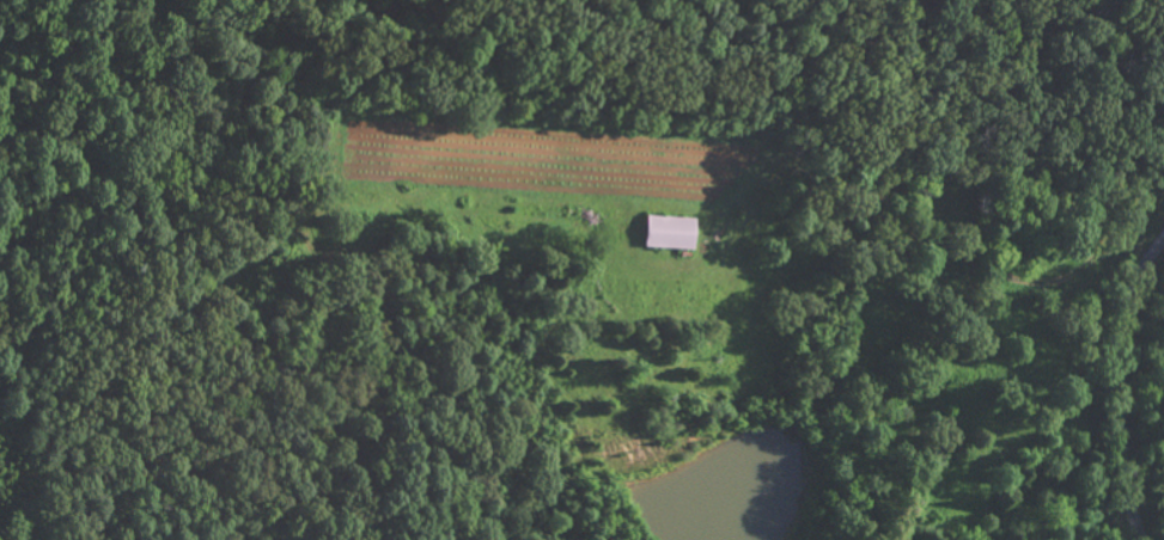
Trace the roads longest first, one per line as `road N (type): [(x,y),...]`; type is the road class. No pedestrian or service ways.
road 1 (residential): [(1143,539),(1121,427),(1123,357),(1134,300),(1163,250)]

